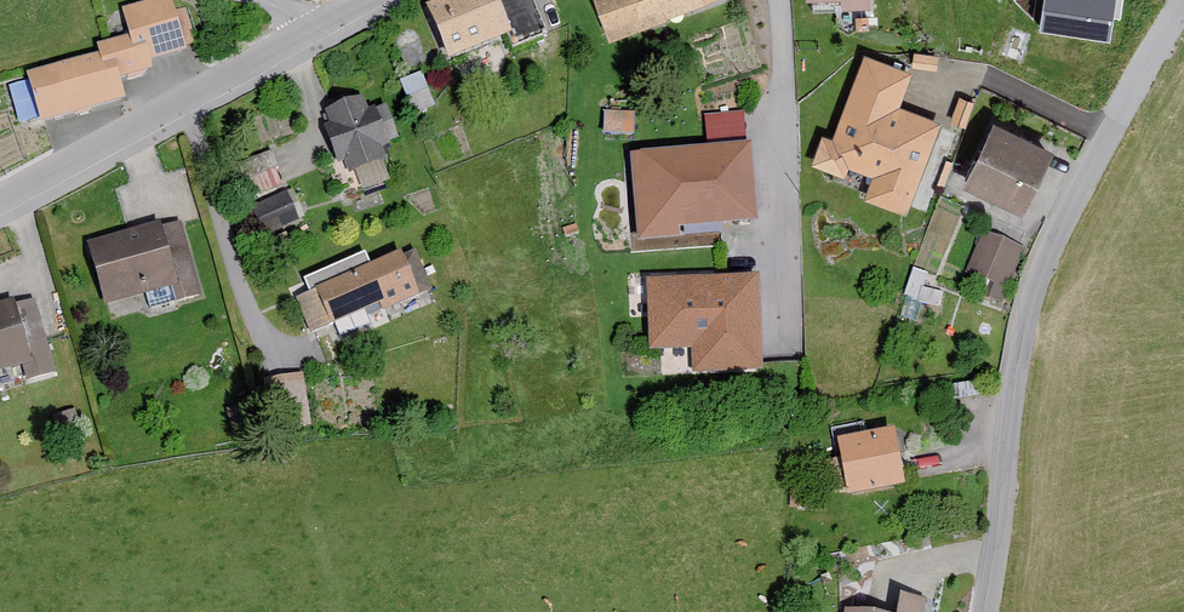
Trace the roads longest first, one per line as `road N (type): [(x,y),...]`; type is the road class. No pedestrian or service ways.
road 1 (unclassified): [(975,611),(1028,282),(1087,158),(1179,0)]
road 2 (unclassified): [(0,202),(369,0)]
road 3 (residential): [(781,0),(790,356)]

